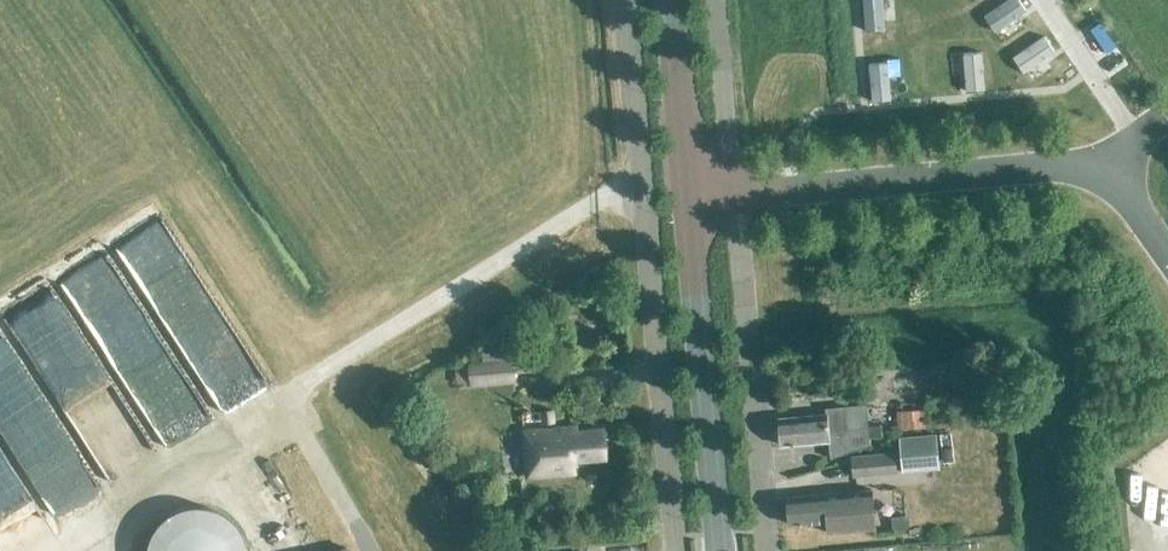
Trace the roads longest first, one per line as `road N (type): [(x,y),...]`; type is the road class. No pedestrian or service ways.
road 1 (unclassified): [(674,550),(623,0)]
road 2 (track): [(641,190),(585,207),(200,448)]
road 3 (unclassified): [(1110,177),(1060,166),(732,195)]
road 4 (unclassified): [(766,550),(732,195)]
road 5 (primary): [(719,550),(687,198)]
road 6 (primary): [(687,198),(670,0)]
road 7 (unclassified): [(732,195),(714,0)]

